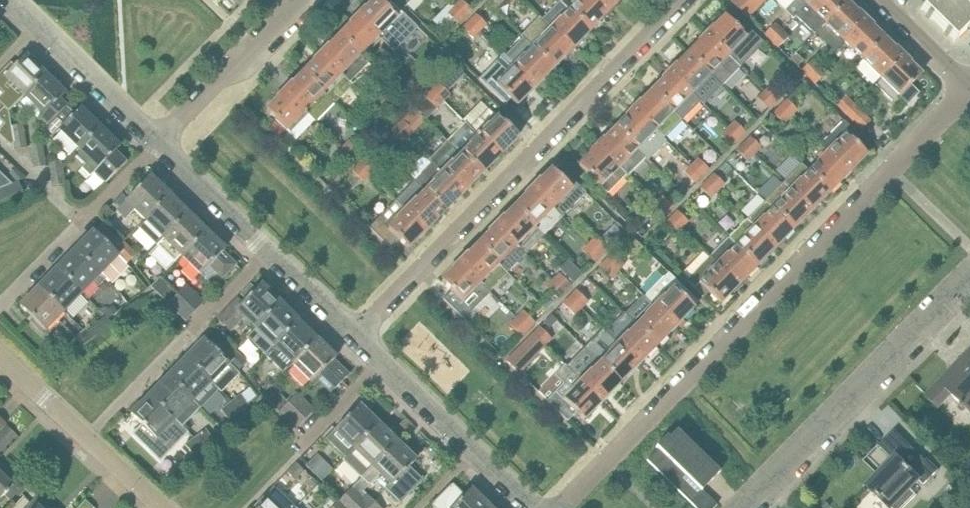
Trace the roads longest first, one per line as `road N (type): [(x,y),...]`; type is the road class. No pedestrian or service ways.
road 1 (residential): [(555,507),(969,88)]
road 2 (residential): [(355,336),(685,0)]
road 3 (residential): [(745,507),(969,281)]
road 4 (residential): [(355,336),(162,149)]
road 5 (residential): [(529,507),(355,336)]
road 6 (residential): [(163,507),(0,356)]
road 7 (residential): [(162,149),(305,0)]
road 8 (residential): [(162,149),(37,26)]
road 9 (residential): [(969,86),(881,0)]

